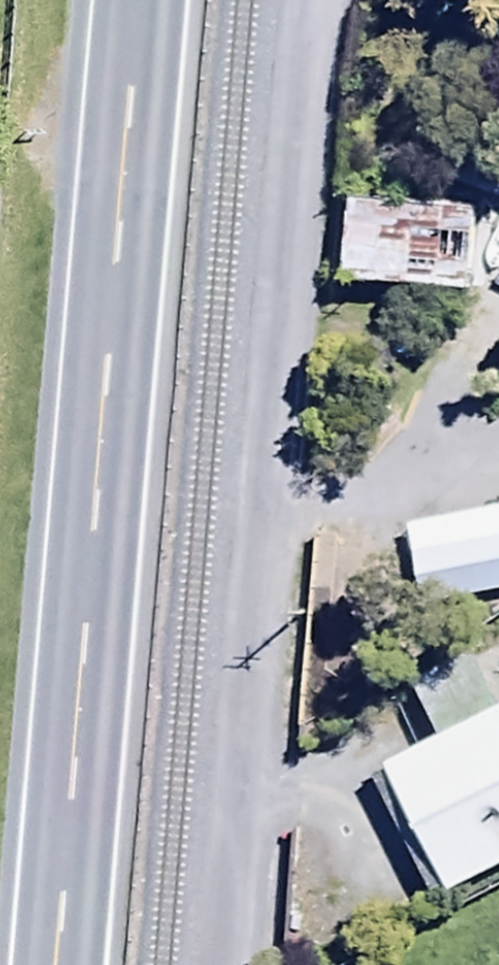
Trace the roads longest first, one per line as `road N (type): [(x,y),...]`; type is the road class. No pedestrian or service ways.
road 1 (unclassified): [(319,0),(240,964)]
road 2 (trunk): [(66,964),(138,0)]

